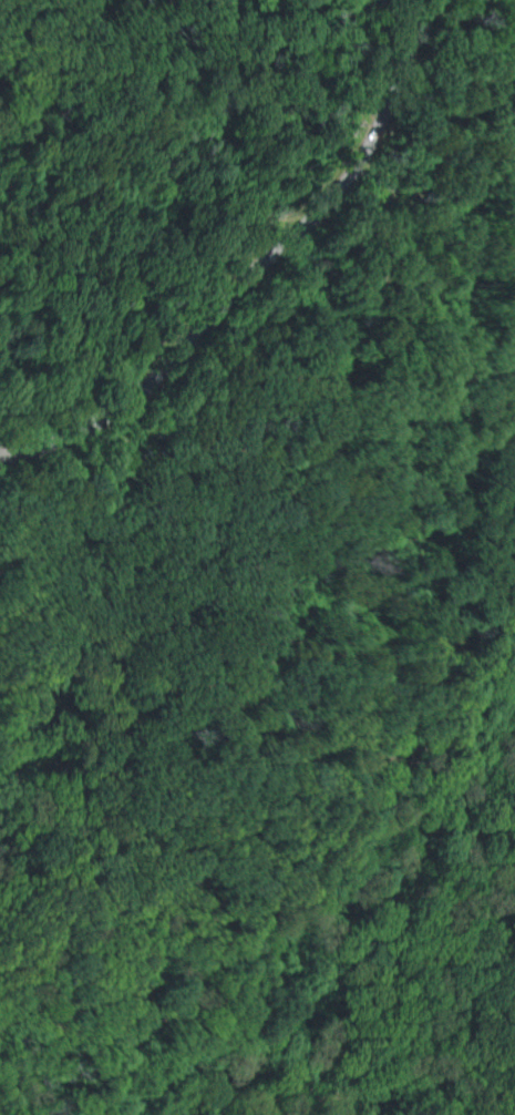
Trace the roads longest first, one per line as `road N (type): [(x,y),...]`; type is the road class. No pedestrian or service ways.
road 1 (tertiary): [(0,455),(83,427),(128,398),(311,219),(370,140),(430,0)]

